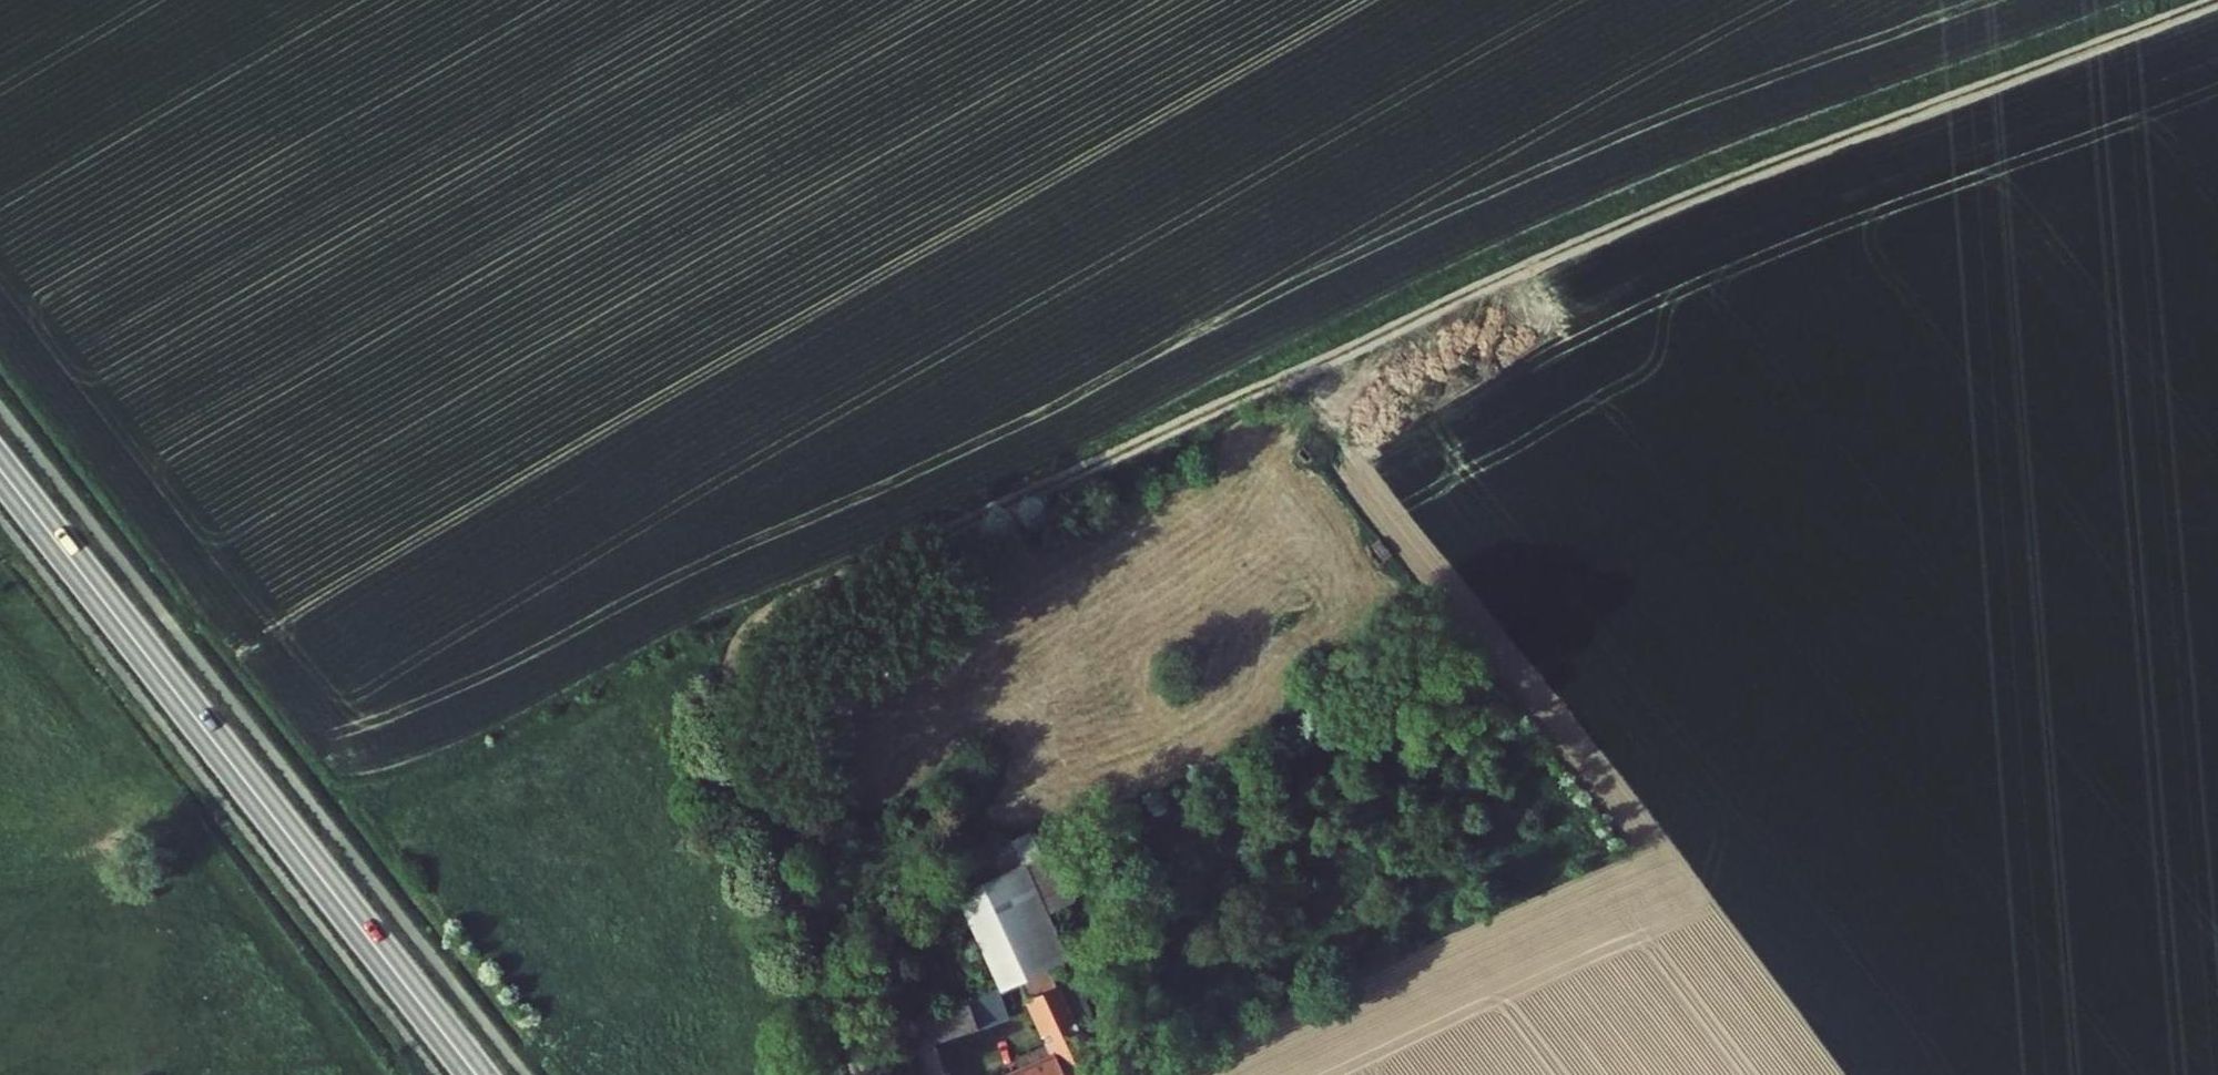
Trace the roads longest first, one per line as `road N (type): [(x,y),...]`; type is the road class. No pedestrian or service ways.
road 1 (track): [(2217,0),(1597,232),(1030,490),(754,626),(740,646),(736,703),(859,1074)]
road 2 (primary): [(0,467),(478,1074)]

